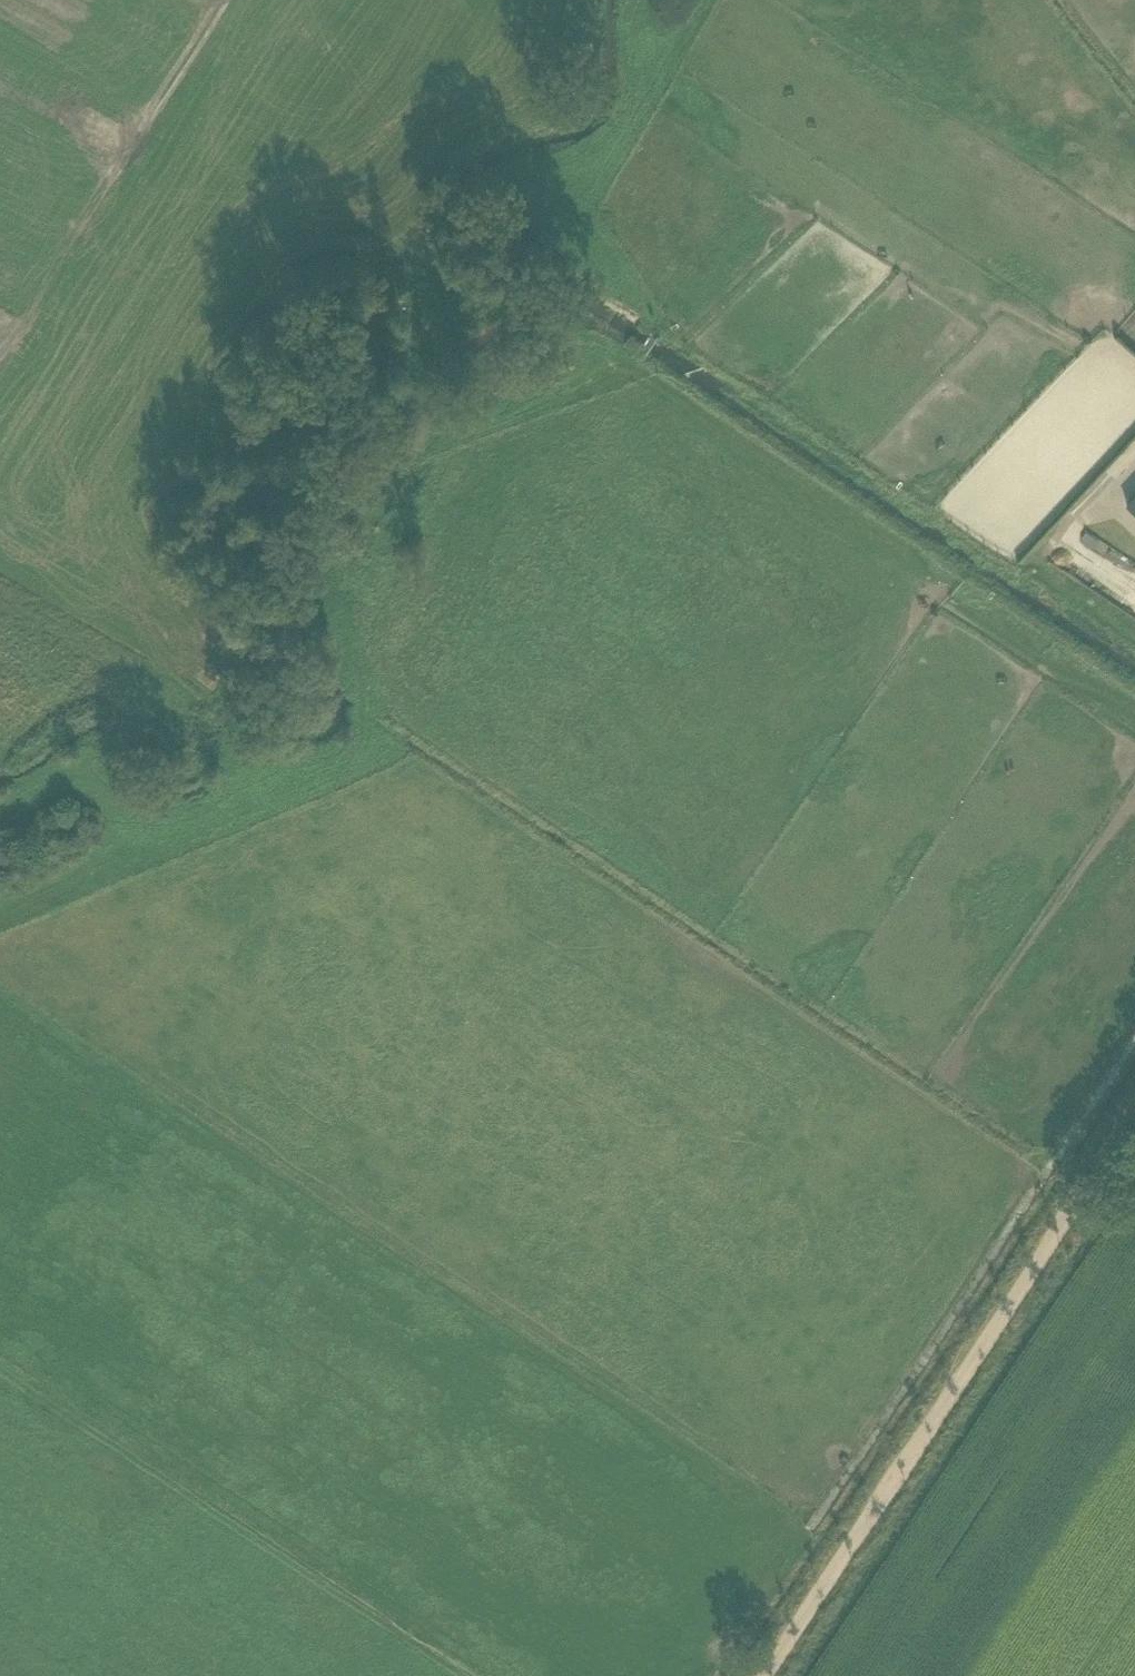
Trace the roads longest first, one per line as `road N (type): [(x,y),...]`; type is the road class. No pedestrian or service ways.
road 1 (track): [(755,1675),(1134,1111)]

